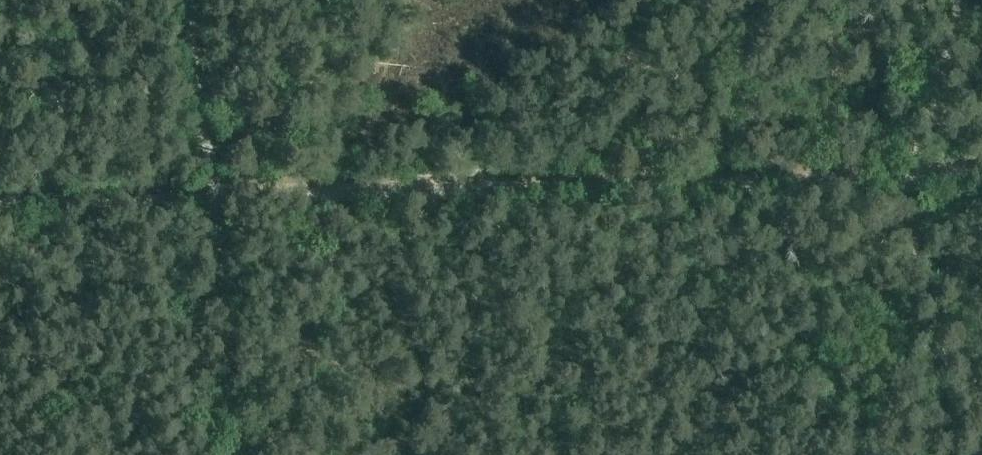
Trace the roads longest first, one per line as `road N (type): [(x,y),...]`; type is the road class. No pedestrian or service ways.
road 1 (track): [(223,189),(622,185),(981,169)]
road 2 (track): [(215,198),(244,454)]
road 3 (track): [(171,0),(195,190),(223,189)]
road 4 (track): [(958,0),(921,148),(908,173)]

